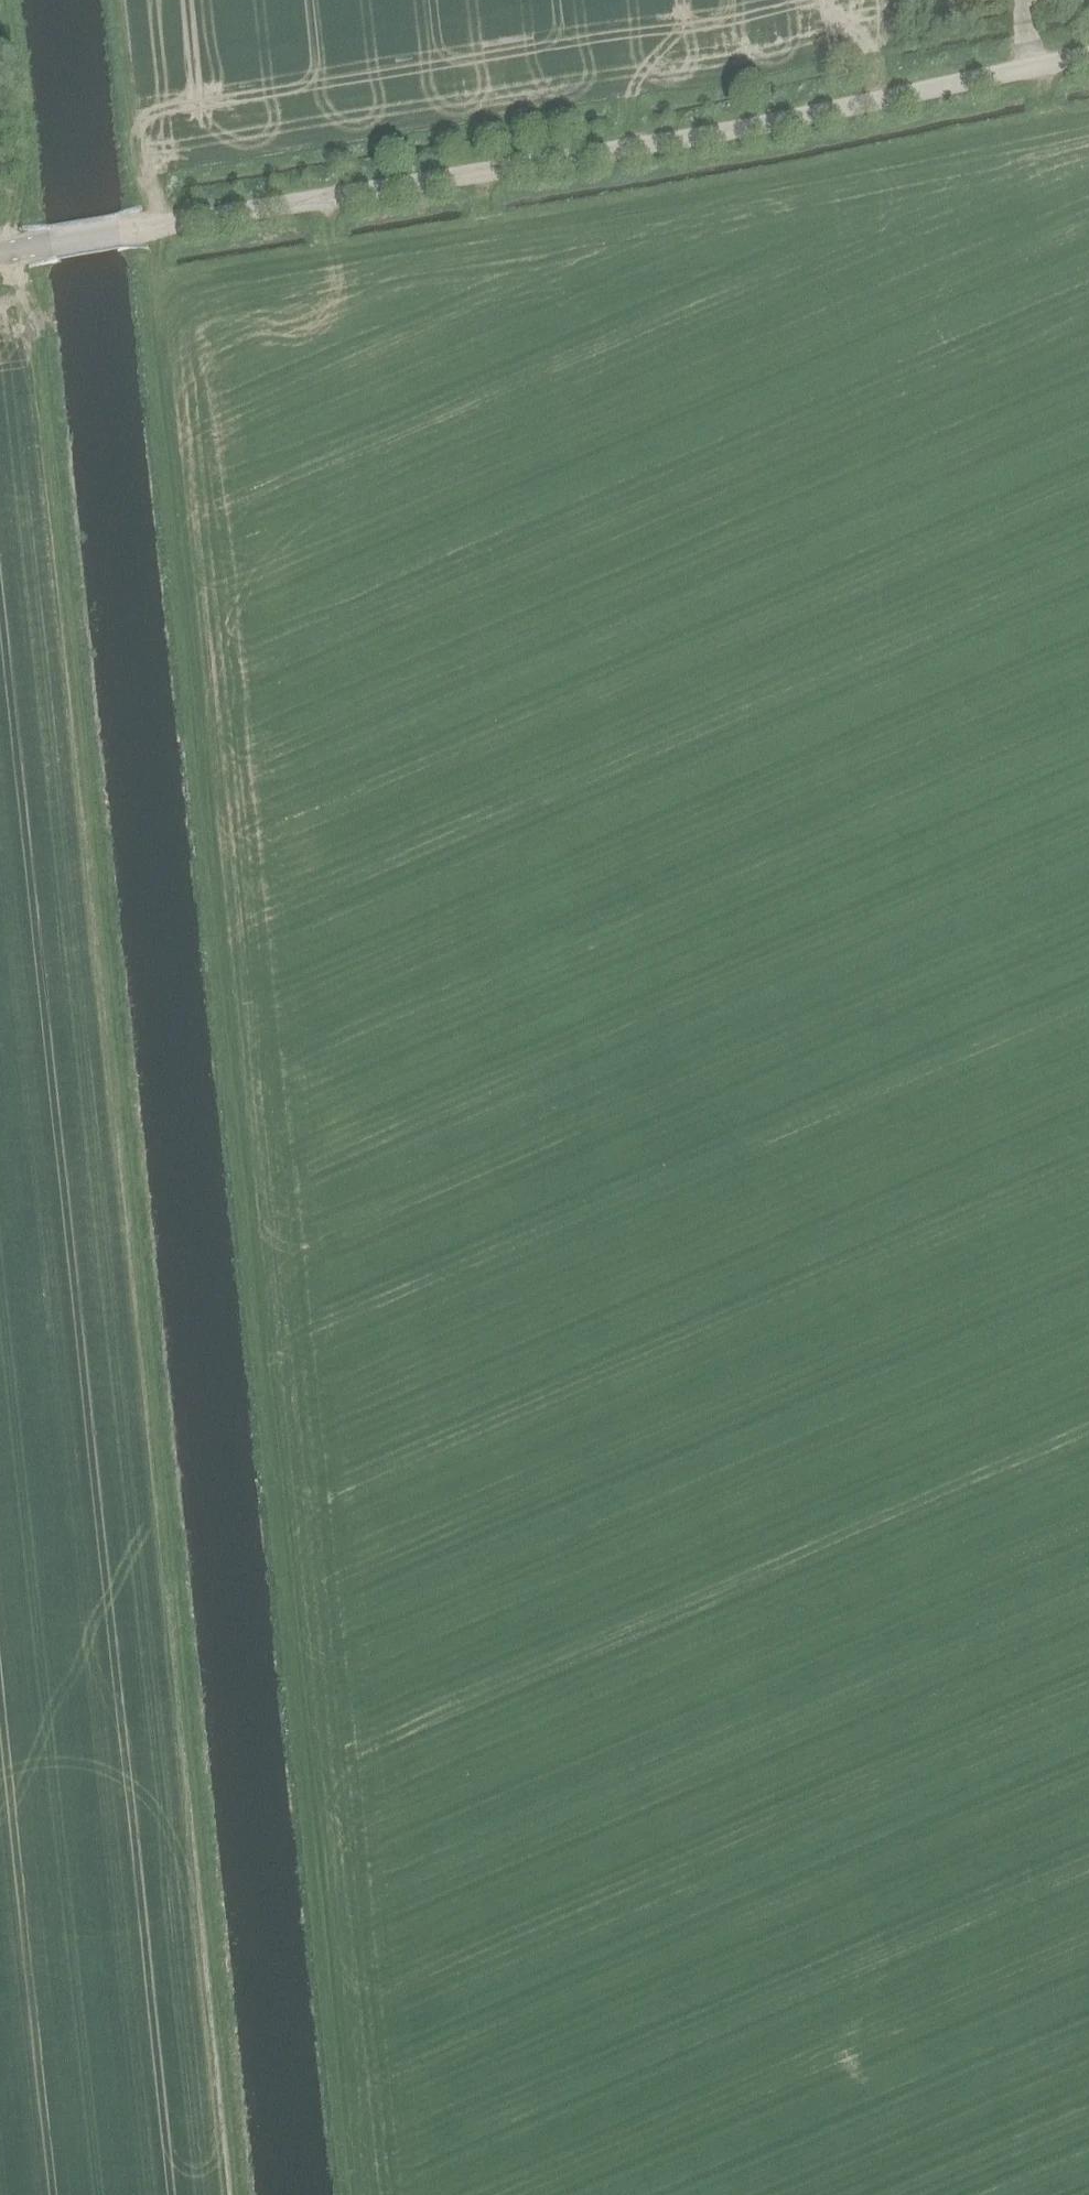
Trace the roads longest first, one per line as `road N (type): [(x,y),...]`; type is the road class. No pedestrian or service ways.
road 1 (tertiary): [(0,254),(782,121),(1088,57)]

